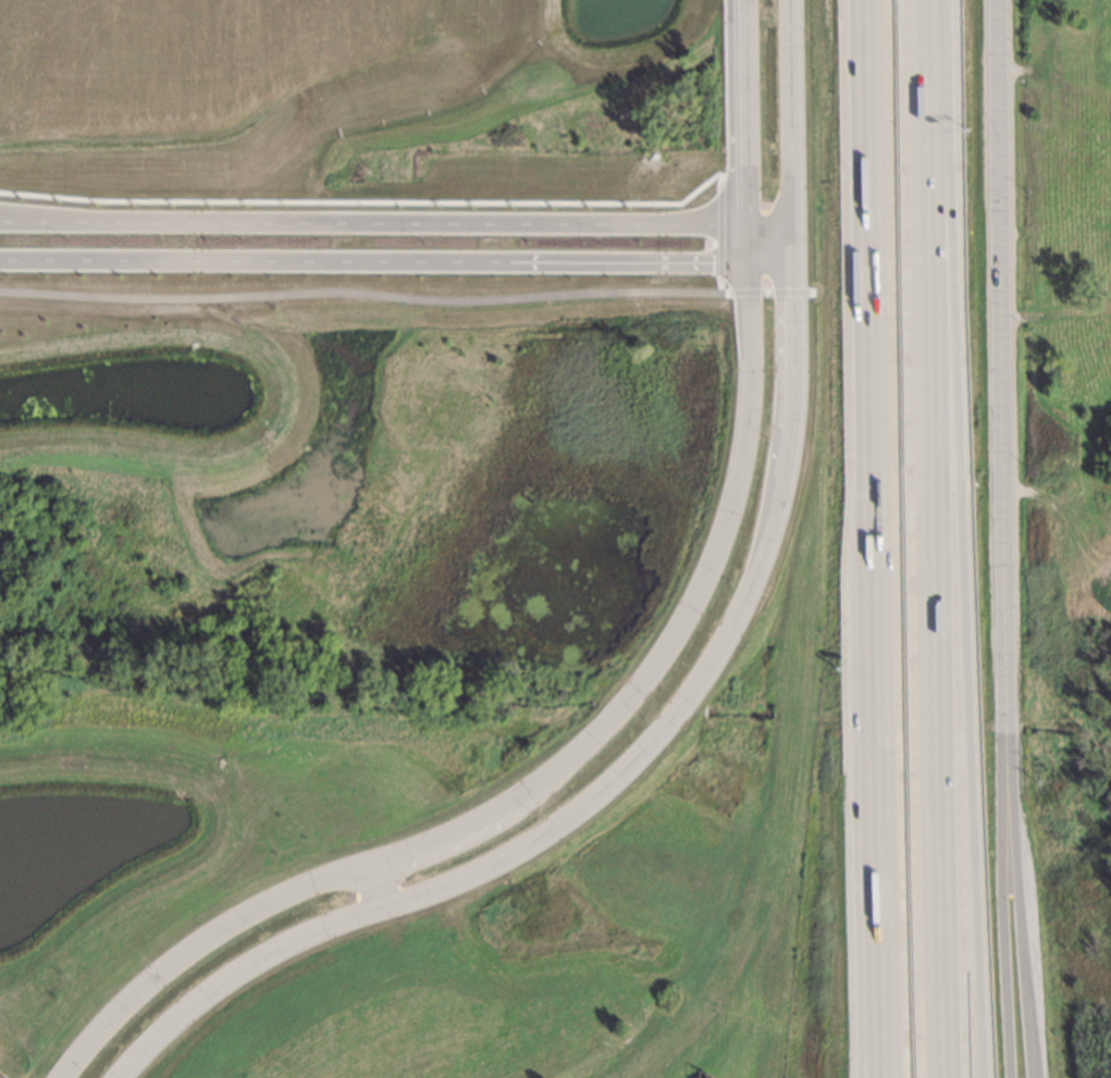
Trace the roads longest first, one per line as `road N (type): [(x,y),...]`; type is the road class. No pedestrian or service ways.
road 1 (secondary): [(105,1077),(185,1000),(235,969),(482,871),(585,810),(708,673),(758,577)]
road 2 (residential): [(0,262),(793,263)]
road 3 (motorway): [(958,740),(940,0)]
road 4 (tertiary): [(1002,0),(1012,732)]
road 5 (residential): [(792,224),(98,221)]
road 6 (secondary): [(748,224),(750,421),(721,544),(663,656),(575,758)]
road 7 (motorway): [(869,0),(872,472)]
road 8 (motorway): [(872,472),(873,888)]
road 9 (secondary): [(369,866),(291,893),(161,965),(59,1077)]
road 10 (secondary): [(758,577),(791,428),(792,224)]
road 11 (tertiary): [(1039,1077),(1012,732)]
road 12 (tertiary): [(1012,732),(1015,1077)]
road 13 (motorway): [(978,1077),(958,740)]
road 14 (motorway): [(962,1077),(958,740)]
road 15 (secondary): [(575,758),(476,827),(369,866)]
road 16 (secondary): [(744,0),(748,224)]
road 17 (secondary): [(792,224),(788,0)]
road 18 (motorway): [(873,888),(859,966),(857,1077)]
road 19 (motorway): [(873,888),(879,1077)]

